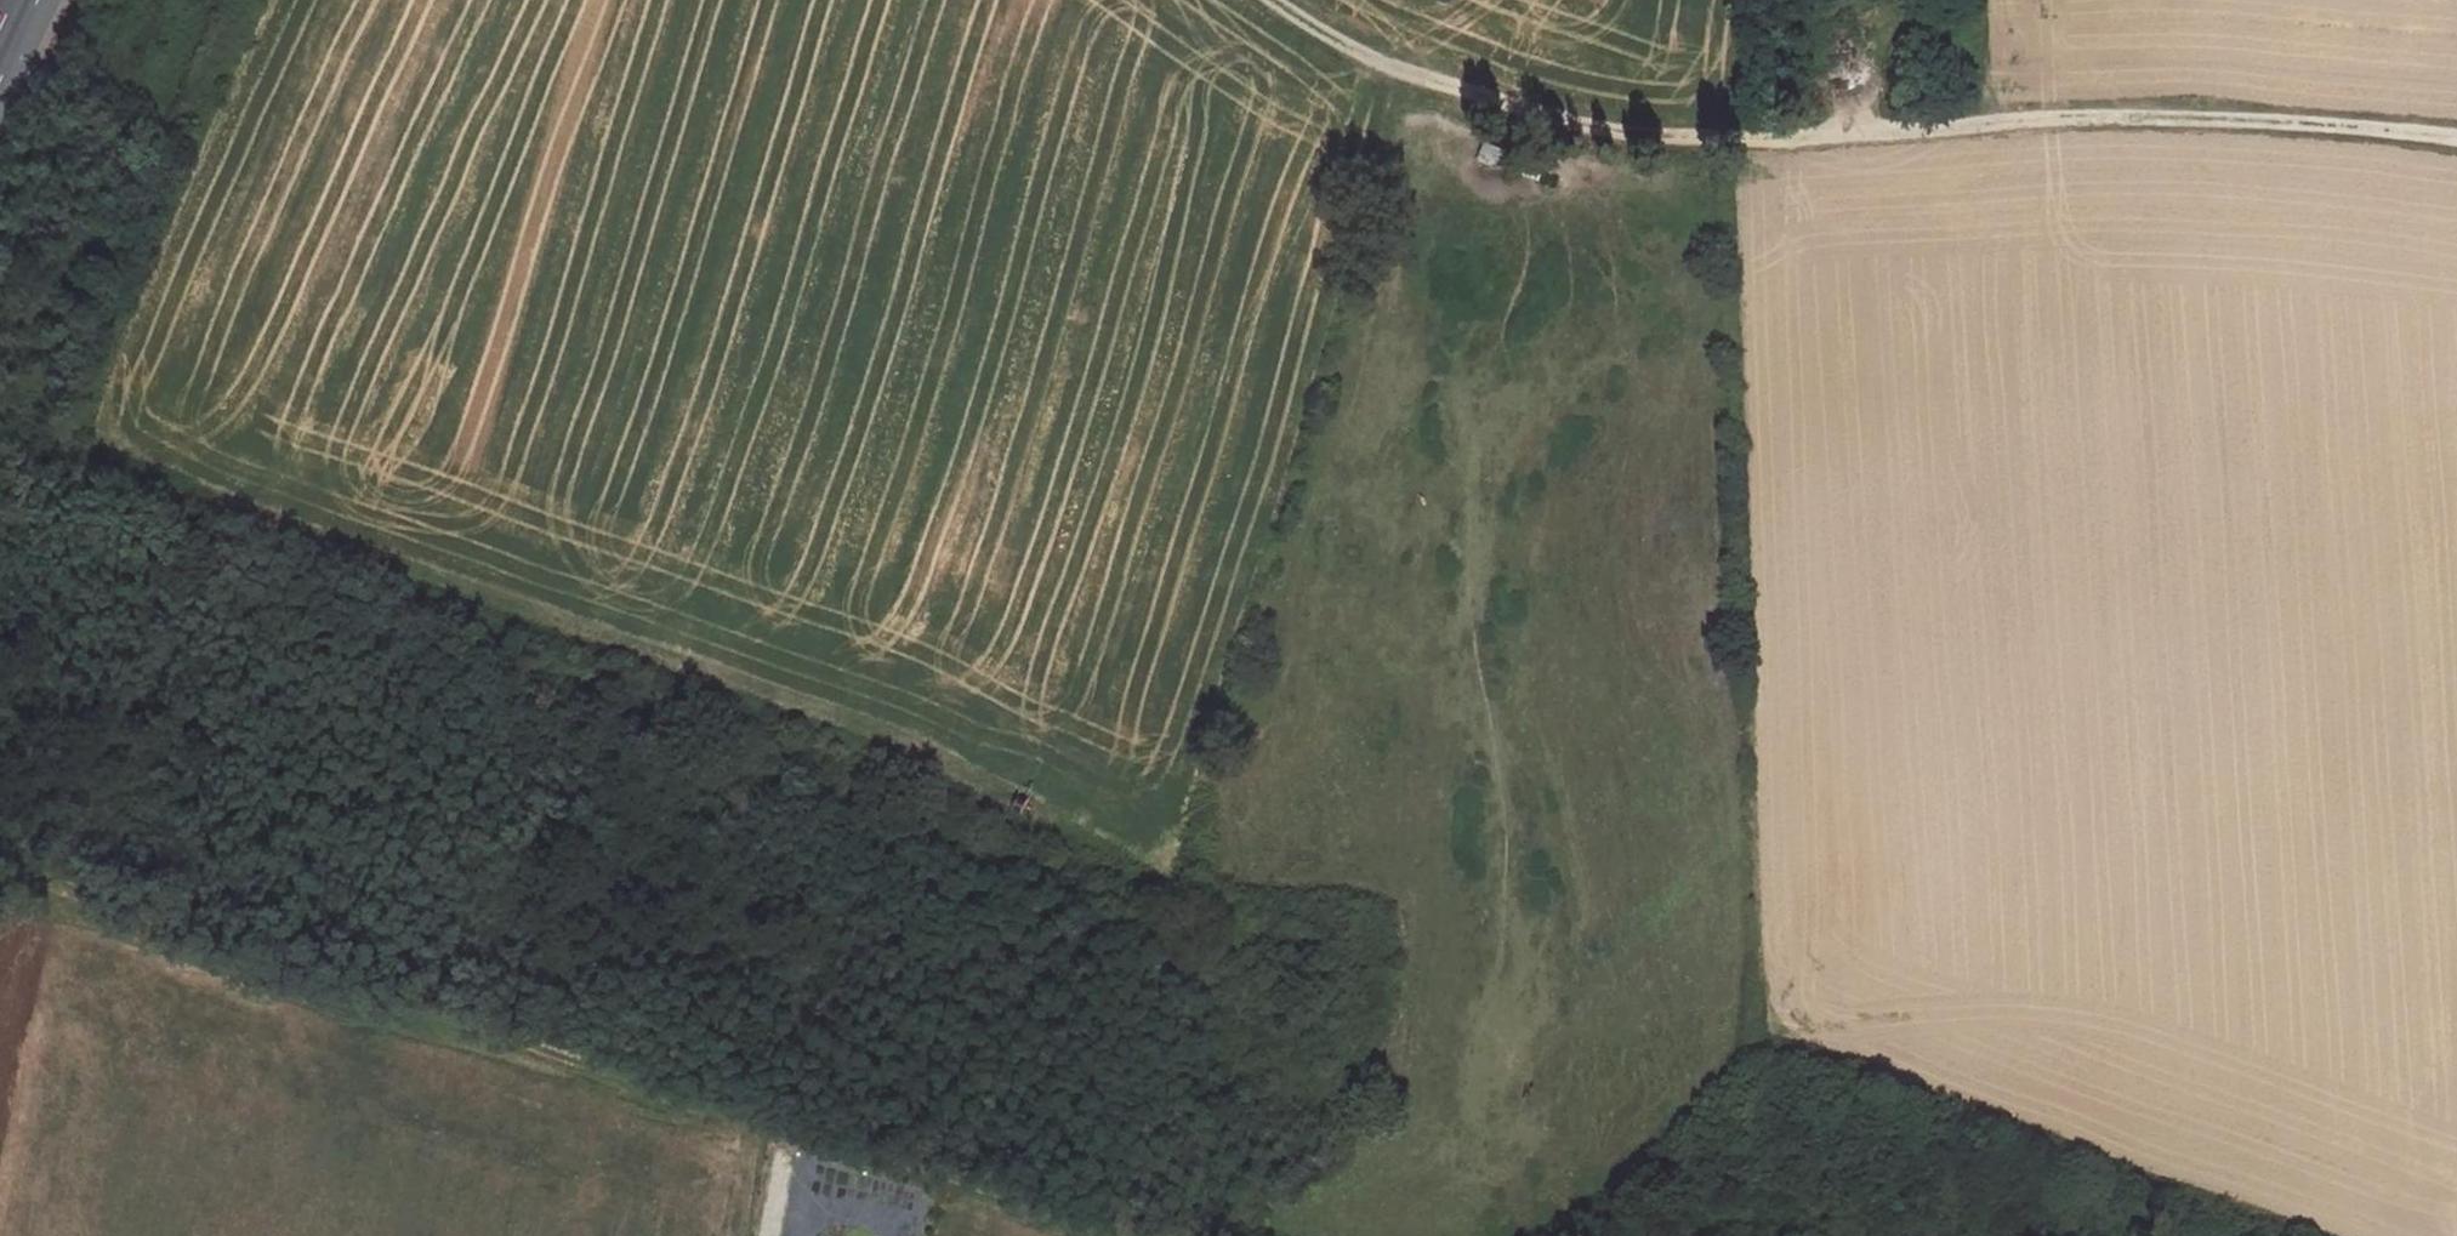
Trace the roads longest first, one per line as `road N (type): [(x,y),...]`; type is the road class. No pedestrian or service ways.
road 1 (track): [(1274,0),(1392,78),(1614,135),(1781,136),(2076,113),(2456,141)]
road 2 (track): [(1133,1235),(53,884)]

